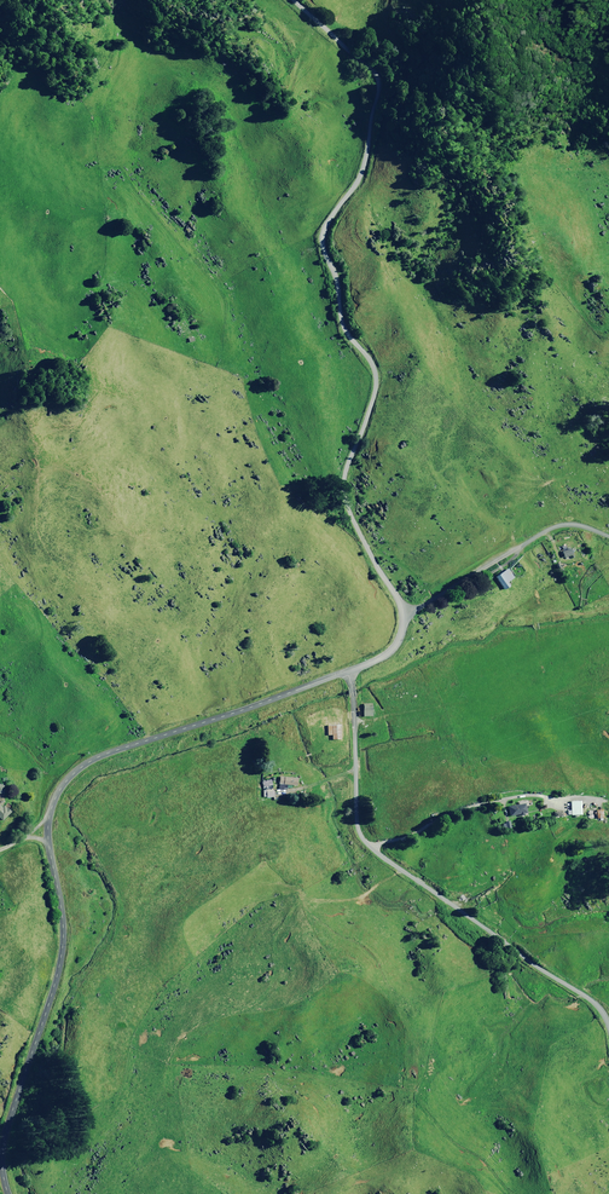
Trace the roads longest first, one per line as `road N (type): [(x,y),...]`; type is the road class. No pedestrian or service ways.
road 1 (unclassified): [(347,671),(98,757),(61,788),(48,838),(62,942),(4,1131),(8,1193)]
road 2 (unclassified): [(411,606),(345,486),(377,365),(348,310),(326,232),(328,215),(365,158),(373,79),(360,52),(305,0)]
road 3 (unclassified): [(347,671),(359,830),(534,961),(592,995),(608,1020)]
road 4 (unclassified): [(411,606),(546,528),(572,524),(608,536)]

